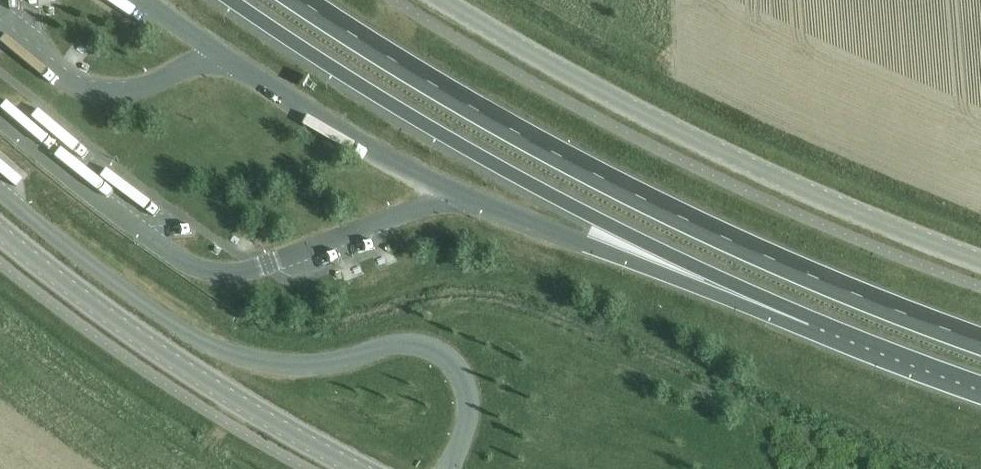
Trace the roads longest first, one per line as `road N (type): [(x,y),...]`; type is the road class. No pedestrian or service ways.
road 1 (trunk): [(980,343),(647,202),(500,123),(302,0)]
road 2 (trunk): [(232,0),(465,146),(838,338)]
road 3 (tertiary): [(439,0),(675,129),(980,261)]
road 4 (secondary): [(0,233),(228,397),(356,468)]
road 5 (trunk): [(478,201),(838,338)]
road 6 (trunk): [(838,338),(980,391)]

